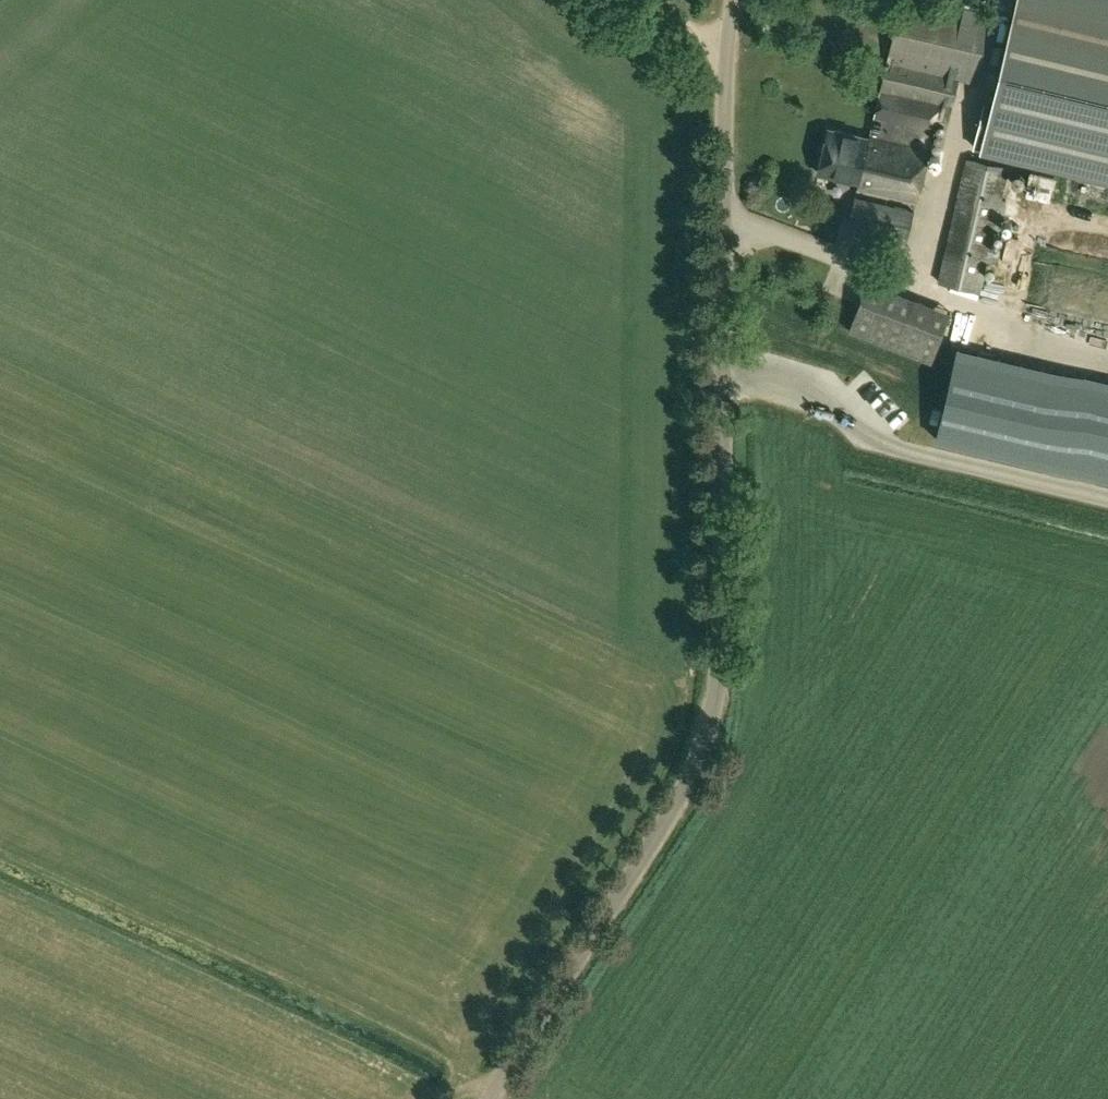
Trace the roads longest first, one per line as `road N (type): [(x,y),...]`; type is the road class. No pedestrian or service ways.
road 1 (unclassified): [(493,1098),(690,779),(714,704),(732,0)]

